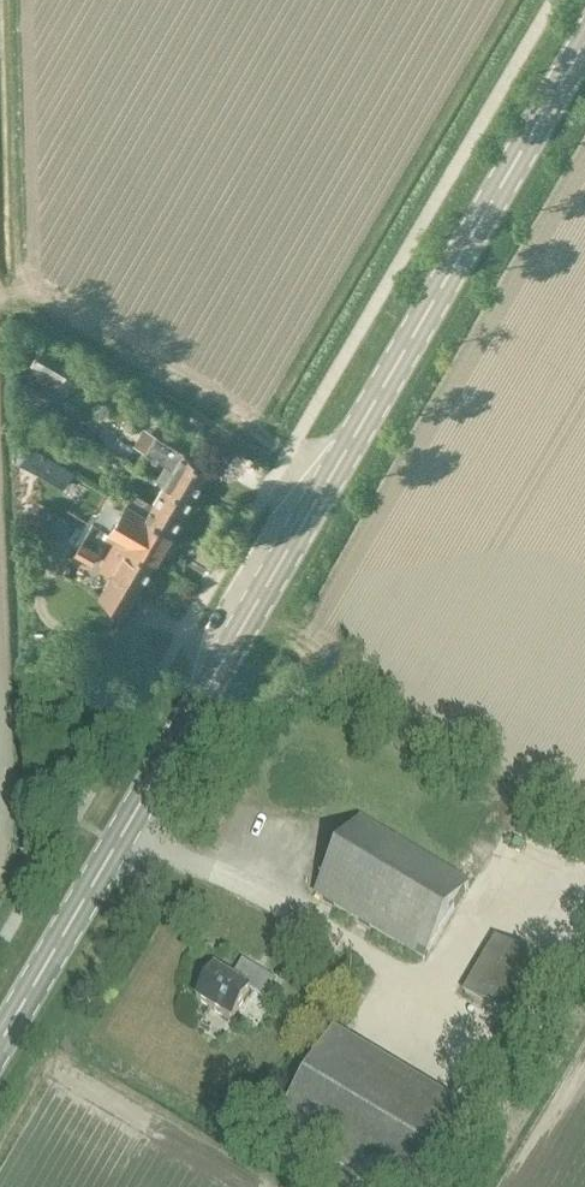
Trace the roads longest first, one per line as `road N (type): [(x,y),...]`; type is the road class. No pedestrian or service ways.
road 1 (primary): [(0,1042),(584,44)]

